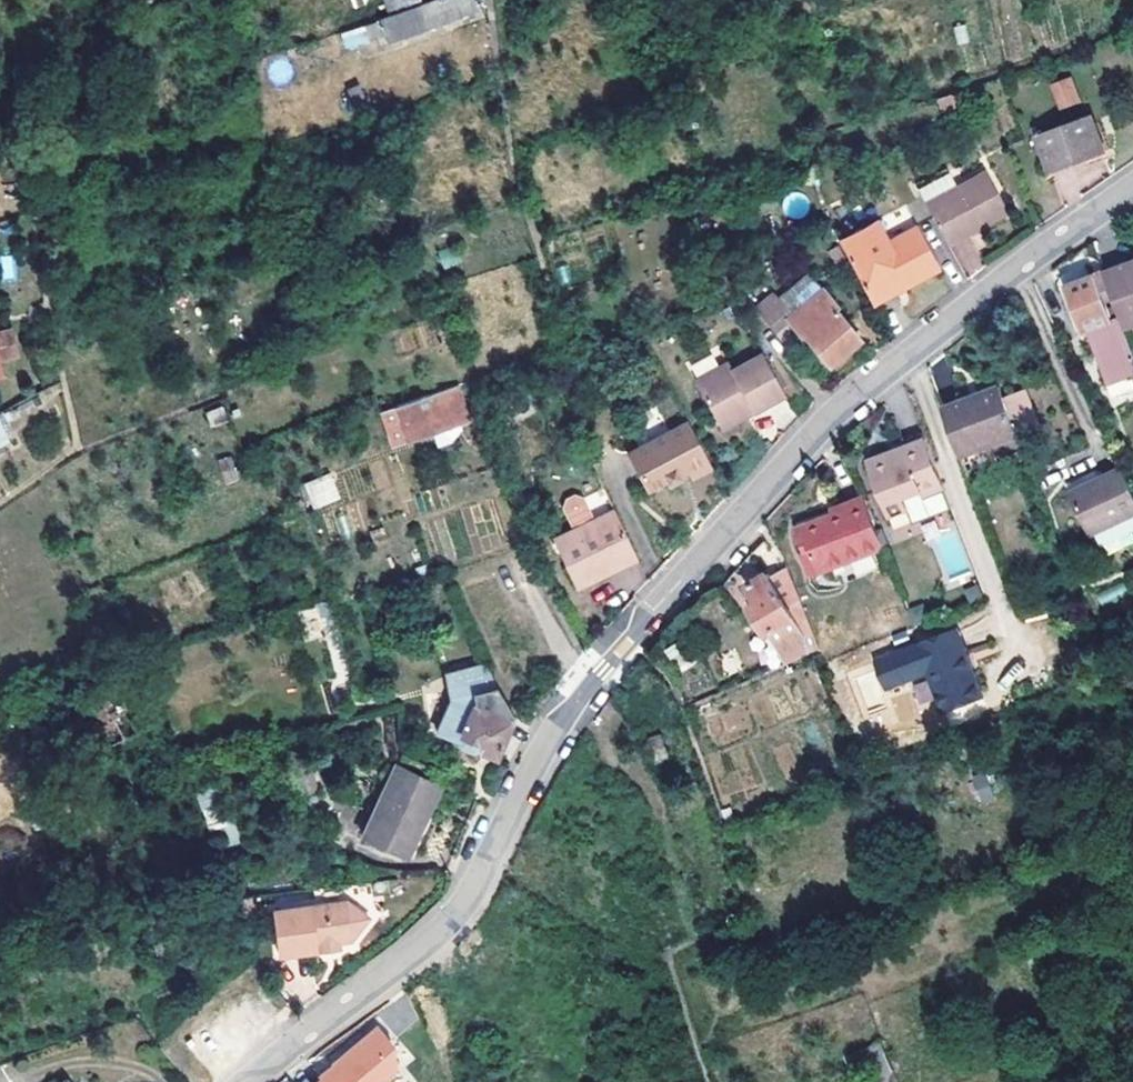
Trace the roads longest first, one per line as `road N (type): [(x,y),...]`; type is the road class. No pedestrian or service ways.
road 1 (residential): [(255,1081),(434,940),(476,881),(555,731),(836,413),(1132,189)]

